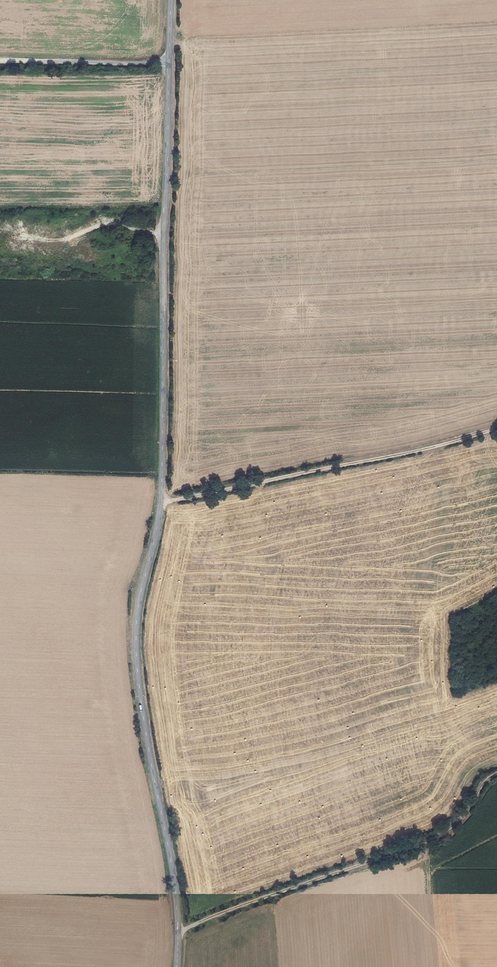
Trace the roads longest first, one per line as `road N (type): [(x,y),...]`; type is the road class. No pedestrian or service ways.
road 1 (tertiary): [(176,966),(173,878),(136,640),(161,500),(169,64)]
road 2 (track): [(178,933),(429,842),(496,774)]
road 3 (track): [(161,500),(496,430)]
road 4 (unclassified): [(0,62),(169,64)]

